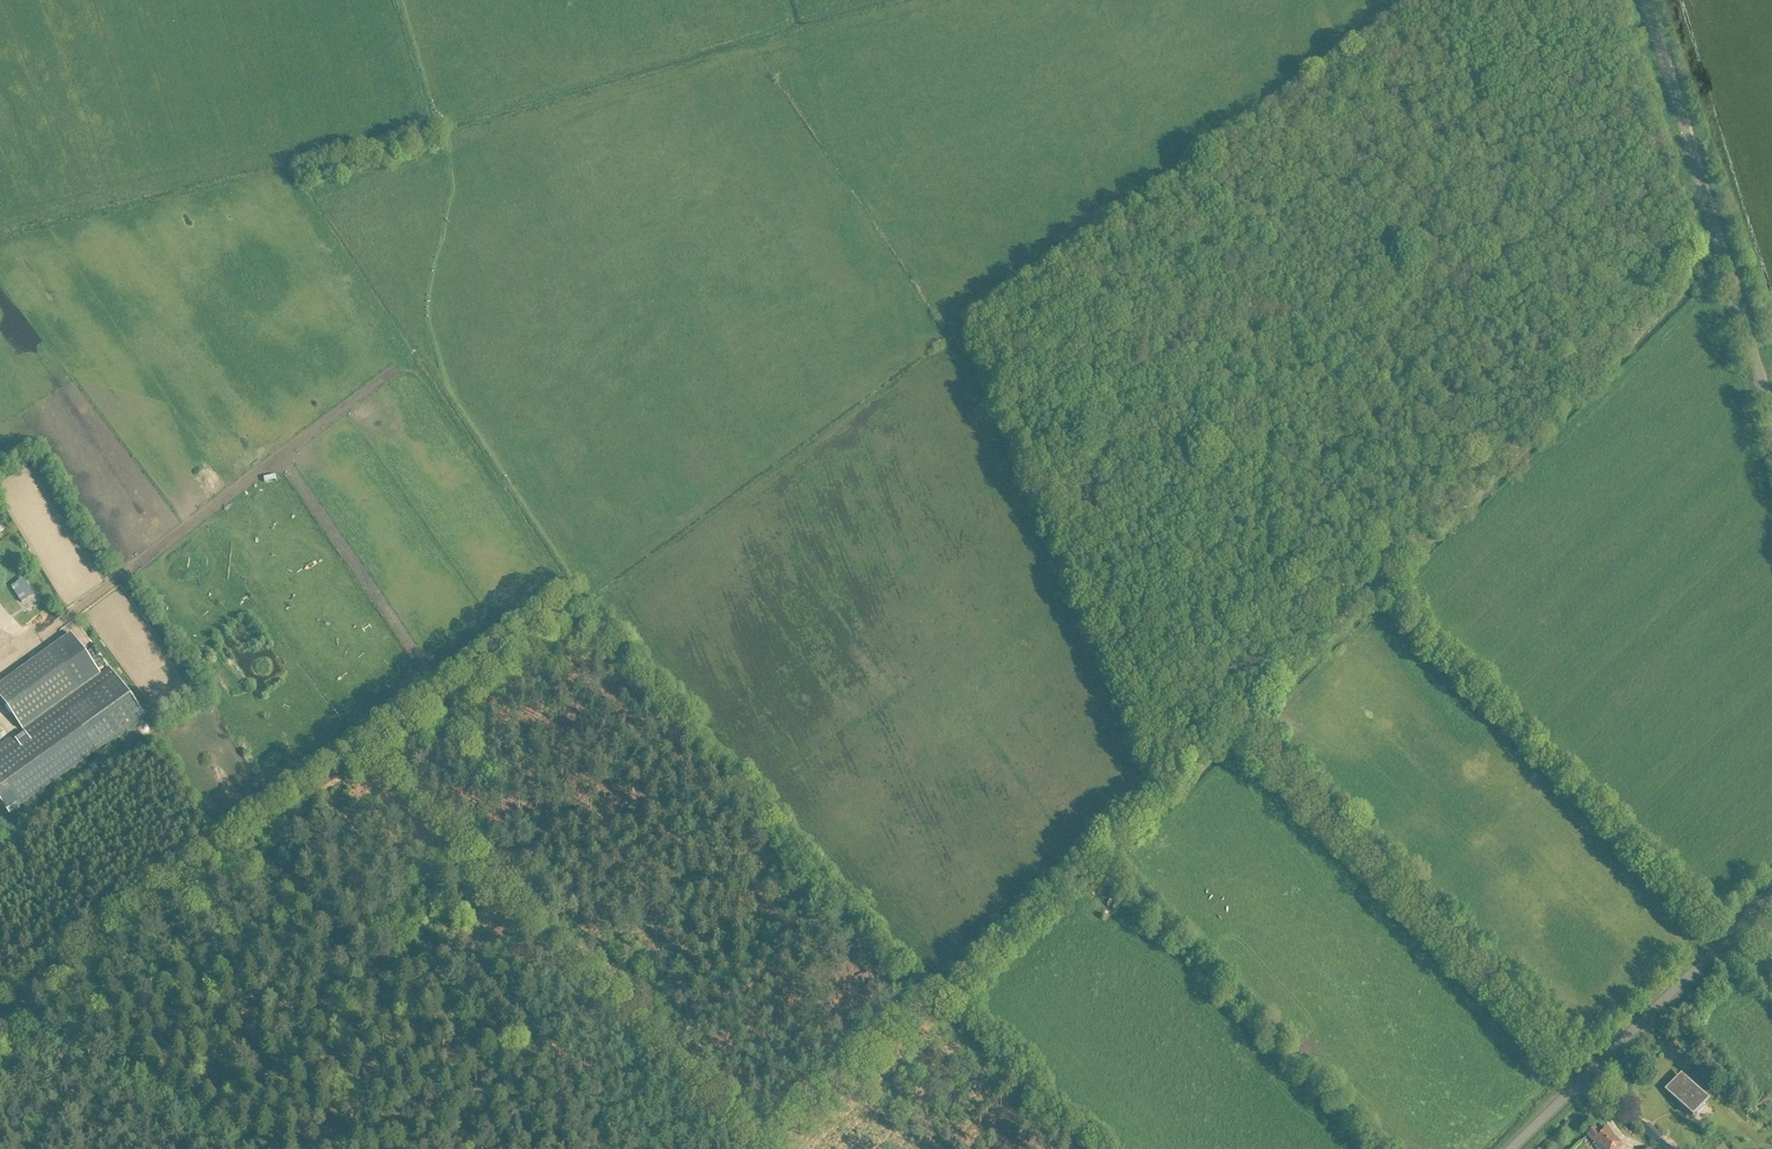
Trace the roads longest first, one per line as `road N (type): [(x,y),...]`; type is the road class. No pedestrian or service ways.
road 1 (unclassified): [(1771,413),(1648,0)]
road 2 (tertiary): [(1512,1148),(1771,897)]
road 3 (unclassified): [(219,1148),(0,1022)]

